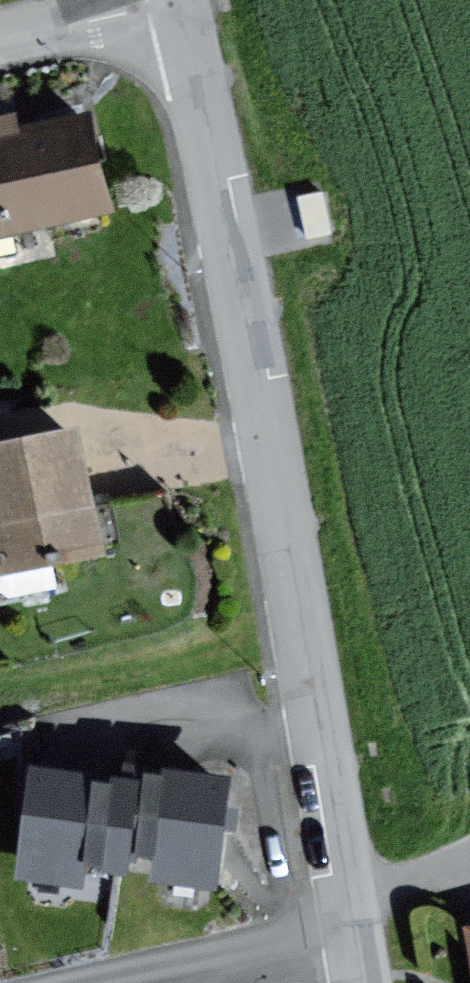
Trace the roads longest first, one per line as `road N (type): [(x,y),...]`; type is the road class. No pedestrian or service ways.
road 1 (residential): [(350,924),(175,5)]
road 2 (residential): [(350,924),(88,982)]
road 3 (residential): [(175,5),(0,45)]
road 4 (residential): [(469,861),(350,924)]

